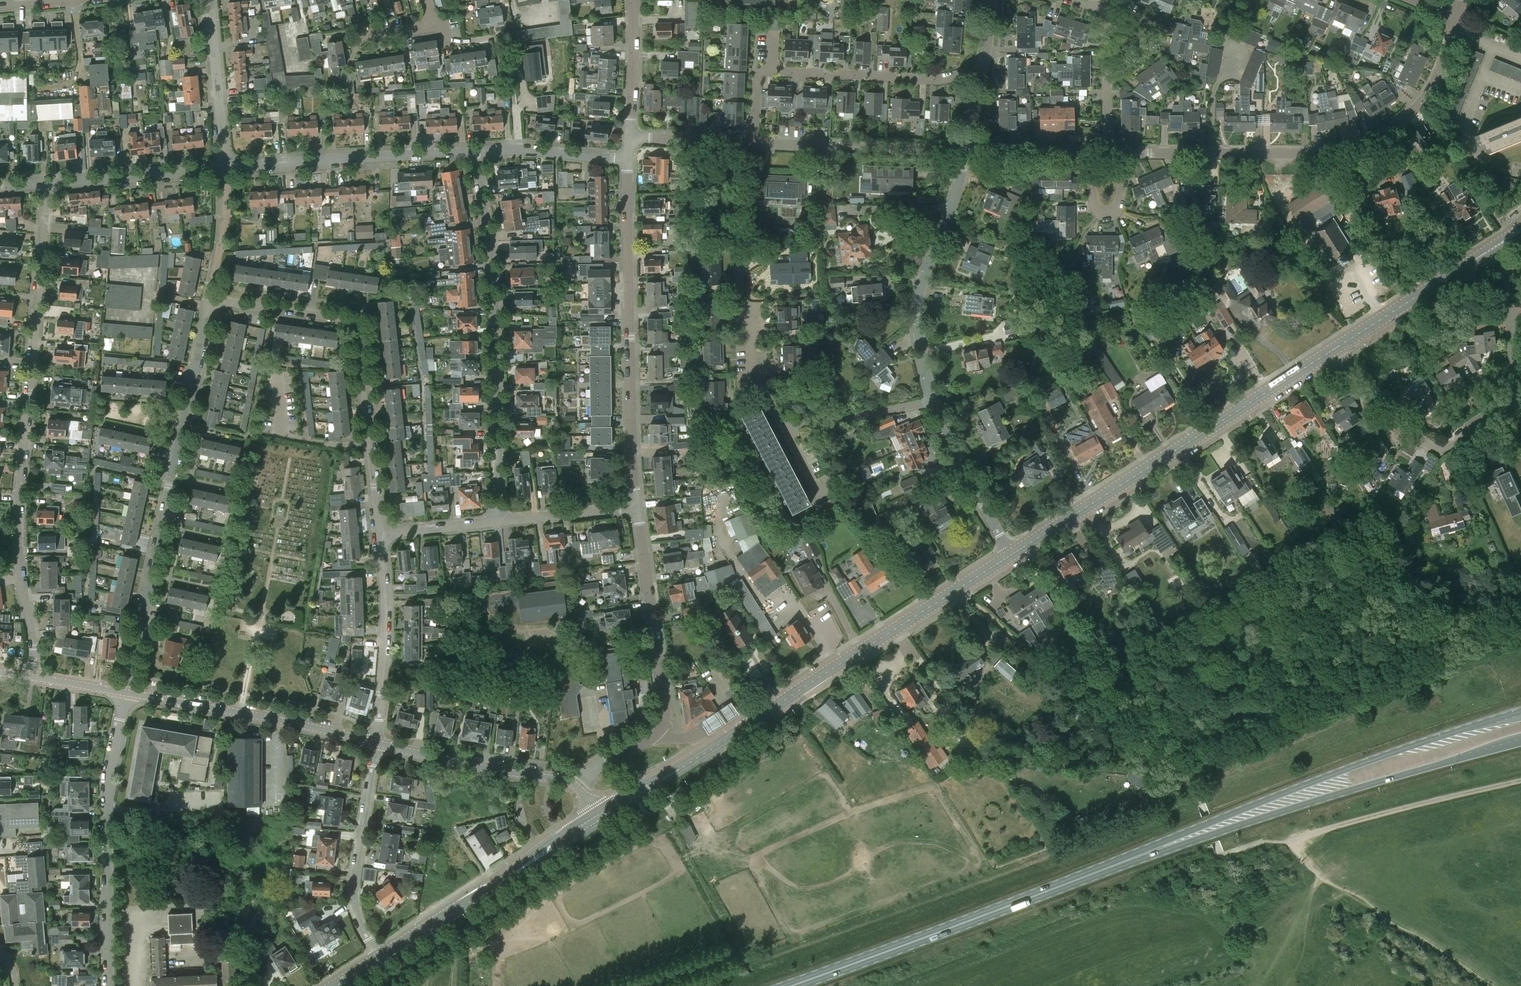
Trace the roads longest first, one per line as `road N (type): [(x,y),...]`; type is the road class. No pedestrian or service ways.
road 1 (residential): [(31,677),(18,529),(47,184)]
road 2 (residential): [(125,693),(214,302)]
road 3 (residential): [(1457,19),(1444,66),(1420,104),(1367,143),(1324,153),(1128,153)]
road 4 (primary): [(1520,714),(1362,763),(1150,852)]
road 5 (residential): [(1500,244),(1515,397),(1449,446),(1431,447),(1338,347)]
road 6 (tertiary): [(1012,555),(1338,347)]
road 7 (primary): [(1150,852),(1520,742)]
road 8 (primary): [(790,985),(1150,852)]
road 9 (residential): [(497,521),(495,320),(476,152)]
road 10 (residential): [(380,535),(354,323),(214,302)]
road 11 (residential): [(637,506),(627,160)]
road 12 (residential): [(571,782),(646,740),(664,719),(637,506)]
road 13 (residential): [(107,985),(107,788),(125,693)]
road 14 (residential): [(754,142),(757,81),(766,71),(927,81),(982,73)]
road 15 (tertiary): [(600,817),(380,958)]
road 16 (residential): [(933,401),(922,288),(966,151)]
road 17 (tertiary): [(376,743),(125,693)]
road 18 (residential): [(476,152),(225,168)]
road 19 (tertiary): [(813,684),(600,817)]
road 20 (track): [(1520,781),(1289,842)]
road 21 (tertiary): [(813,684),(1012,555)]
road 22 (residential): [(380,958),(354,901),(376,743)]
road 23 (residential): [(966,151),(754,142)]
road 24 (residential): [(376,743),(385,633),(380,535)]
road 25 (tertiary): [(571,782),(376,743)]
road 26 (tertiary): [(1338,347),(1500,244)]
road 27 (residential): [(47,184),(225,168)]
road 28 (residential): [(1012,555),(933,401)]
road 29 (residential): [(784,428),(751,365),(739,264)]
road 30 (residential): [(225,168),(209,0)]
road 31 (residential): [(933,401),(784,428)]
road 32 (residential): [(627,160),(476,152)]
road 33 (residential): [(497,521),(637,506)]
road 34 (residential): [(630,137),(632,0)]
road 35 (residential): [(1083,152),(1096,208),(1107,213),(1118,203),(1128,153)]
road 36 (residential): [(754,142),(630,137)]
road 37 (residential): [(1106,10),(1146,22),(1154,37),(1107,78)]

